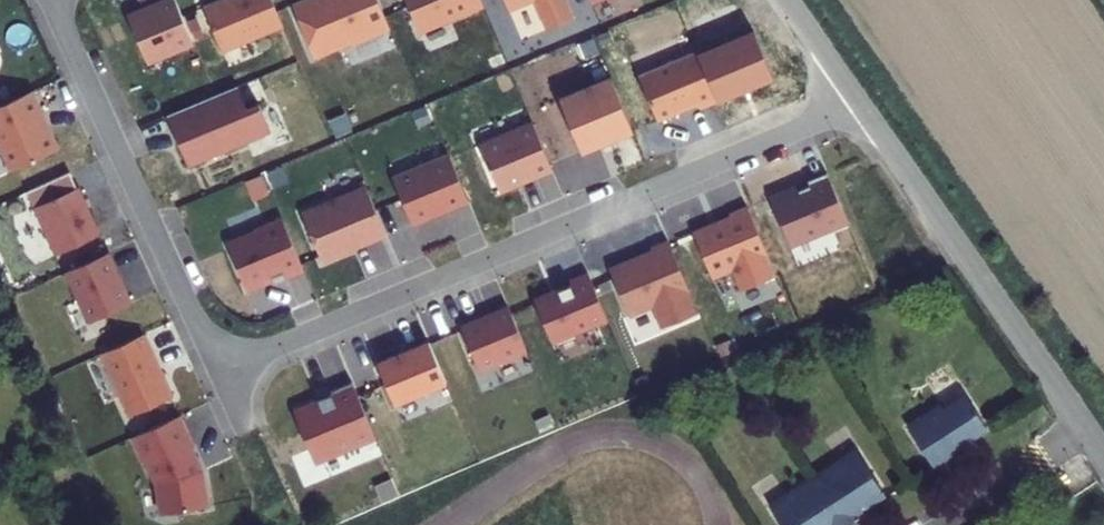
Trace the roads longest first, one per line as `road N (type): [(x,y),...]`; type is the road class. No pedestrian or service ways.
road 1 (residential): [(50,0),(199,326),(226,349),(273,348),(860,102)]
road 2 (residential): [(1103,453),(860,102)]
road 3 (residential): [(860,102),(788,0)]

